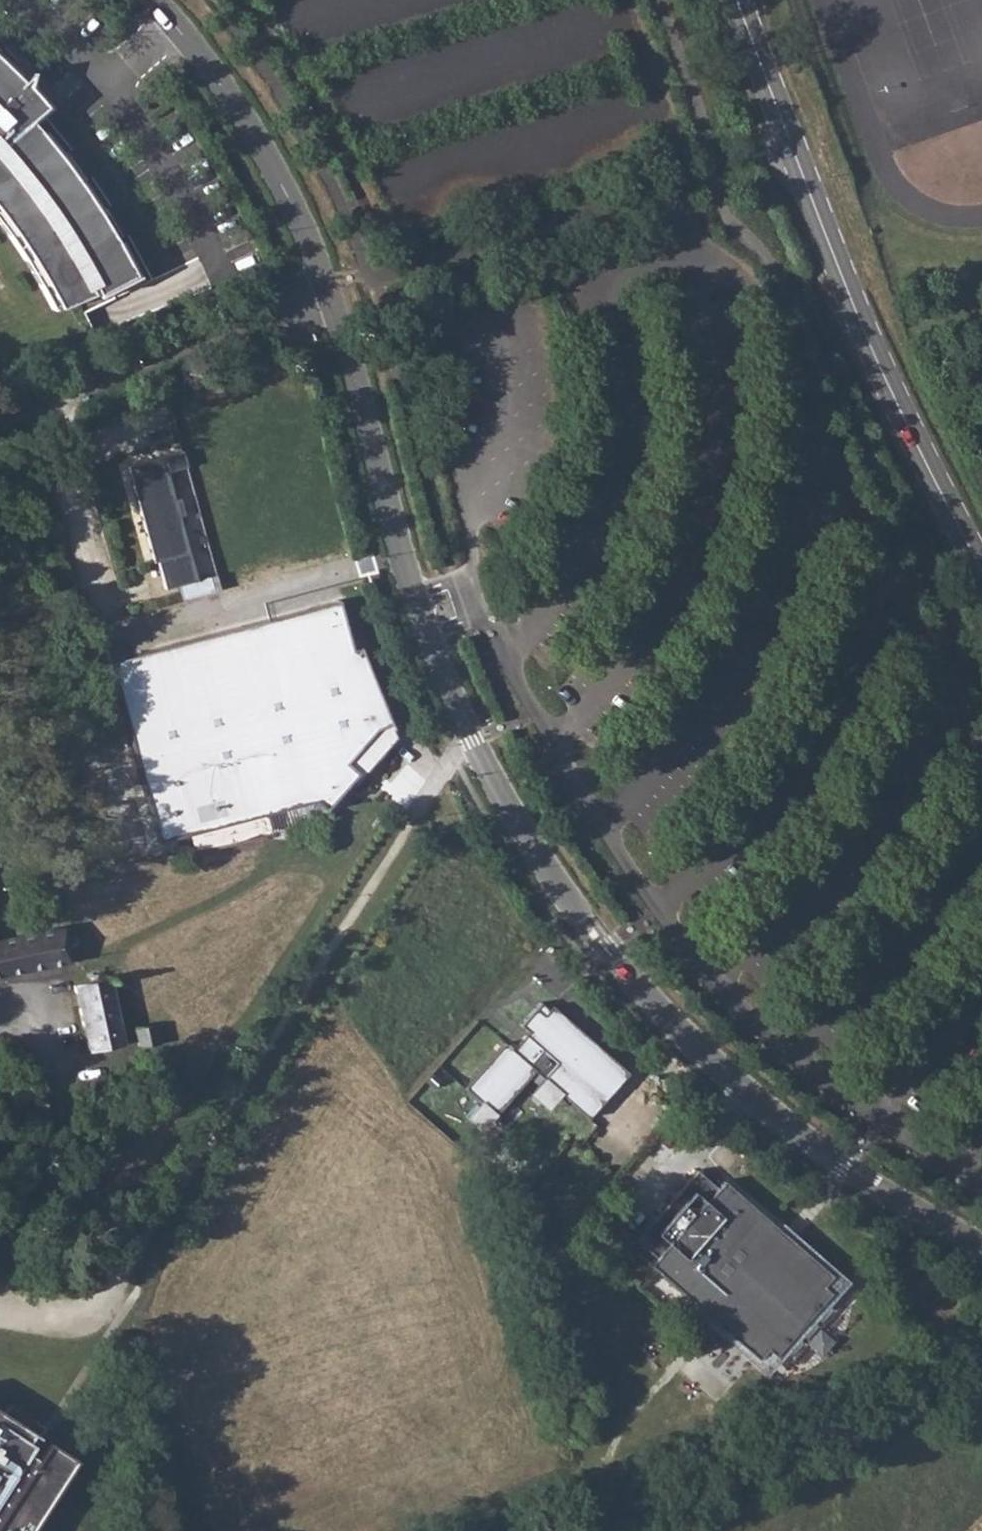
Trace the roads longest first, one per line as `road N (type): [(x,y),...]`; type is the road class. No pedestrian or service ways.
road 1 (residential): [(149,0),(249,128),(307,237),(424,636),(472,747),(556,882),(617,966),(702,1057),(848,1169),(981,1247)]
road 2 (secondary): [(981,567),(841,265),(742,0)]

